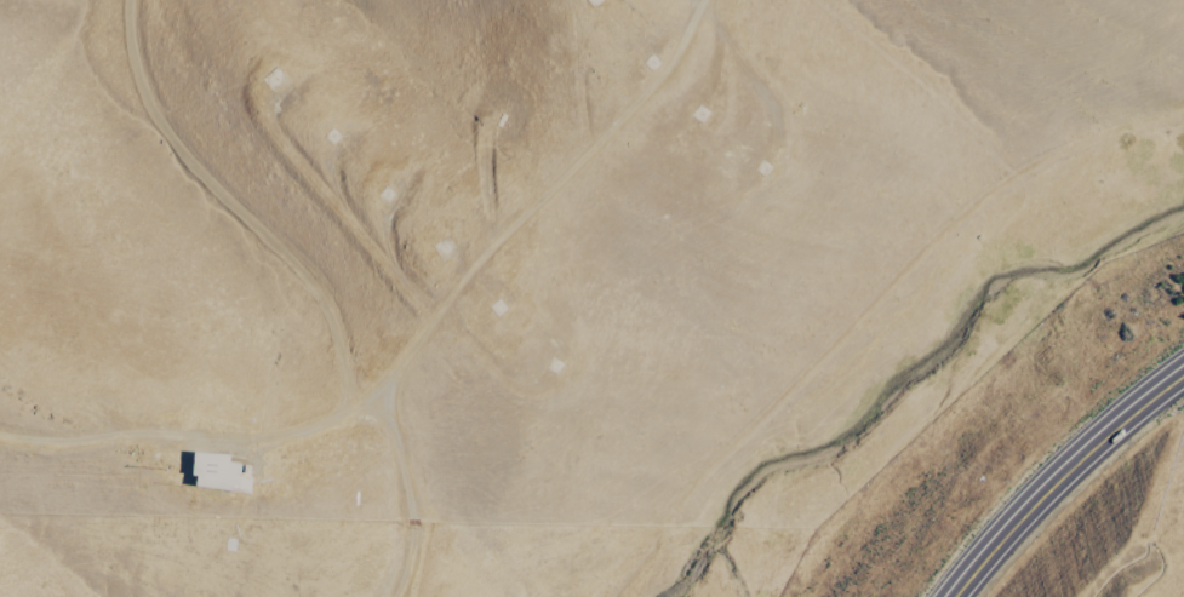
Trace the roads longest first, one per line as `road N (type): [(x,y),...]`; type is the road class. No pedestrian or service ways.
road 1 (residential): [(699,0),(356,408),(284,435),(128,435)]
road 2 (trunk): [(959,596),(1096,444),(1183,376)]
road 3 (residential): [(372,390),(411,482),(405,547),(389,596)]

